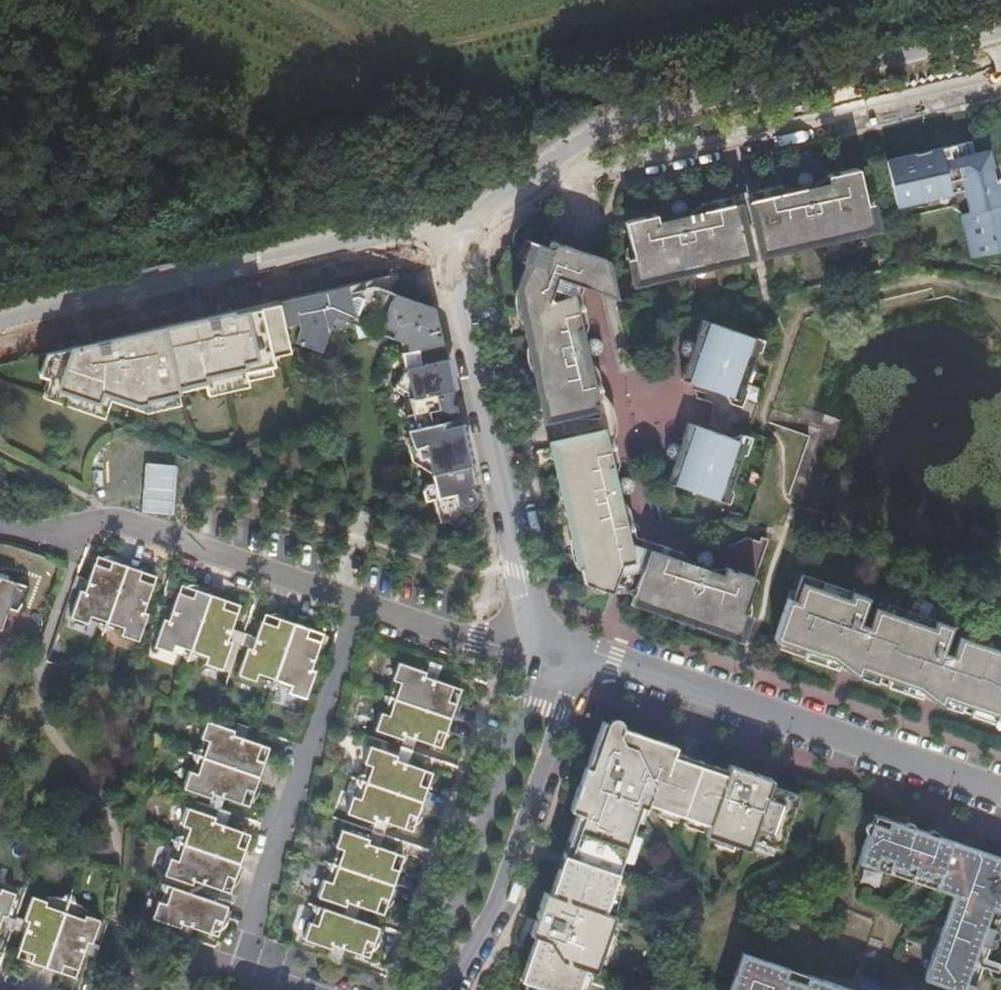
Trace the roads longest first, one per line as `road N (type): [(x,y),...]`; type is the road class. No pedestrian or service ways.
road 1 (unclassified): [(994,35),(687,103),(589,134),(494,208),(454,223)]
road 2 (unclassified): [(0,325),(454,223)]
road 3 (unclassified): [(540,642),(522,607),(448,267),(454,223)]
road 4 (unclassified): [(1000,791),(610,666)]
road 5 (residential): [(237,969),(363,606)]
road 6 (residential): [(363,606),(113,522),(68,533),(0,529)]
road 7 (unclassified): [(447,975),(486,906),(574,681)]
road 8 (unclassified): [(544,676),(438,951),(447,975)]
road 9 (residential): [(537,663),(363,606)]

